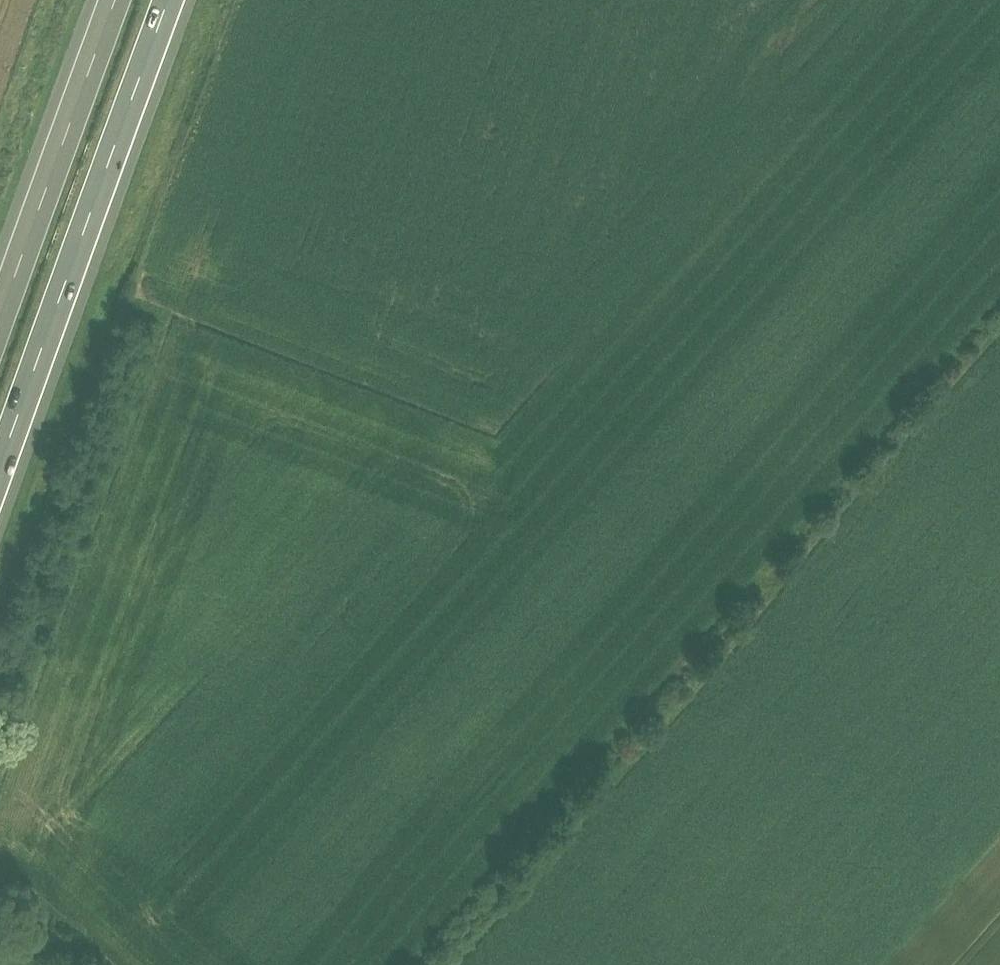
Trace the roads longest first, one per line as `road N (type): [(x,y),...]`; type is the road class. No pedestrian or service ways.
road 1 (motorway): [(0,493),(178,0)]
road 2 (motorway): [(101,0),(0,280)]

